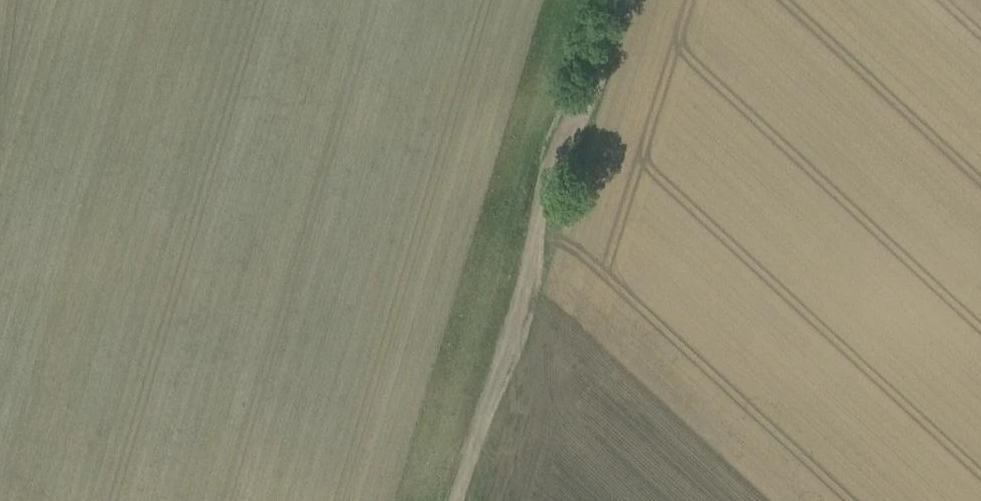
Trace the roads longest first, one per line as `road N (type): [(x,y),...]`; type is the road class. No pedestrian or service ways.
road 1 (track): [(453,500),(558,154),(617,0)]

